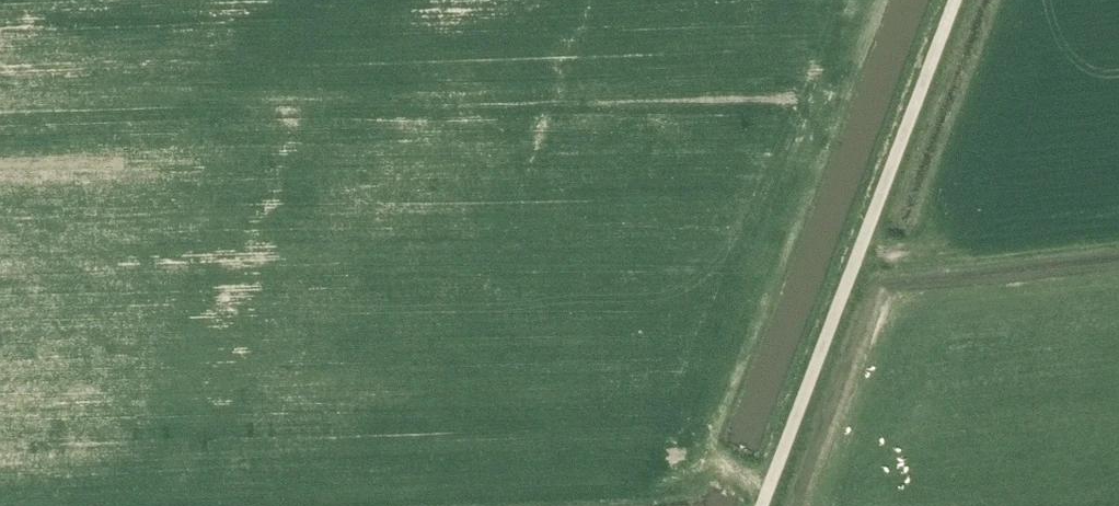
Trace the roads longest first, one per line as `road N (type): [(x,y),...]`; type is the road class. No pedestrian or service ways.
road 1 (track): [(762,505),(954,0)]

